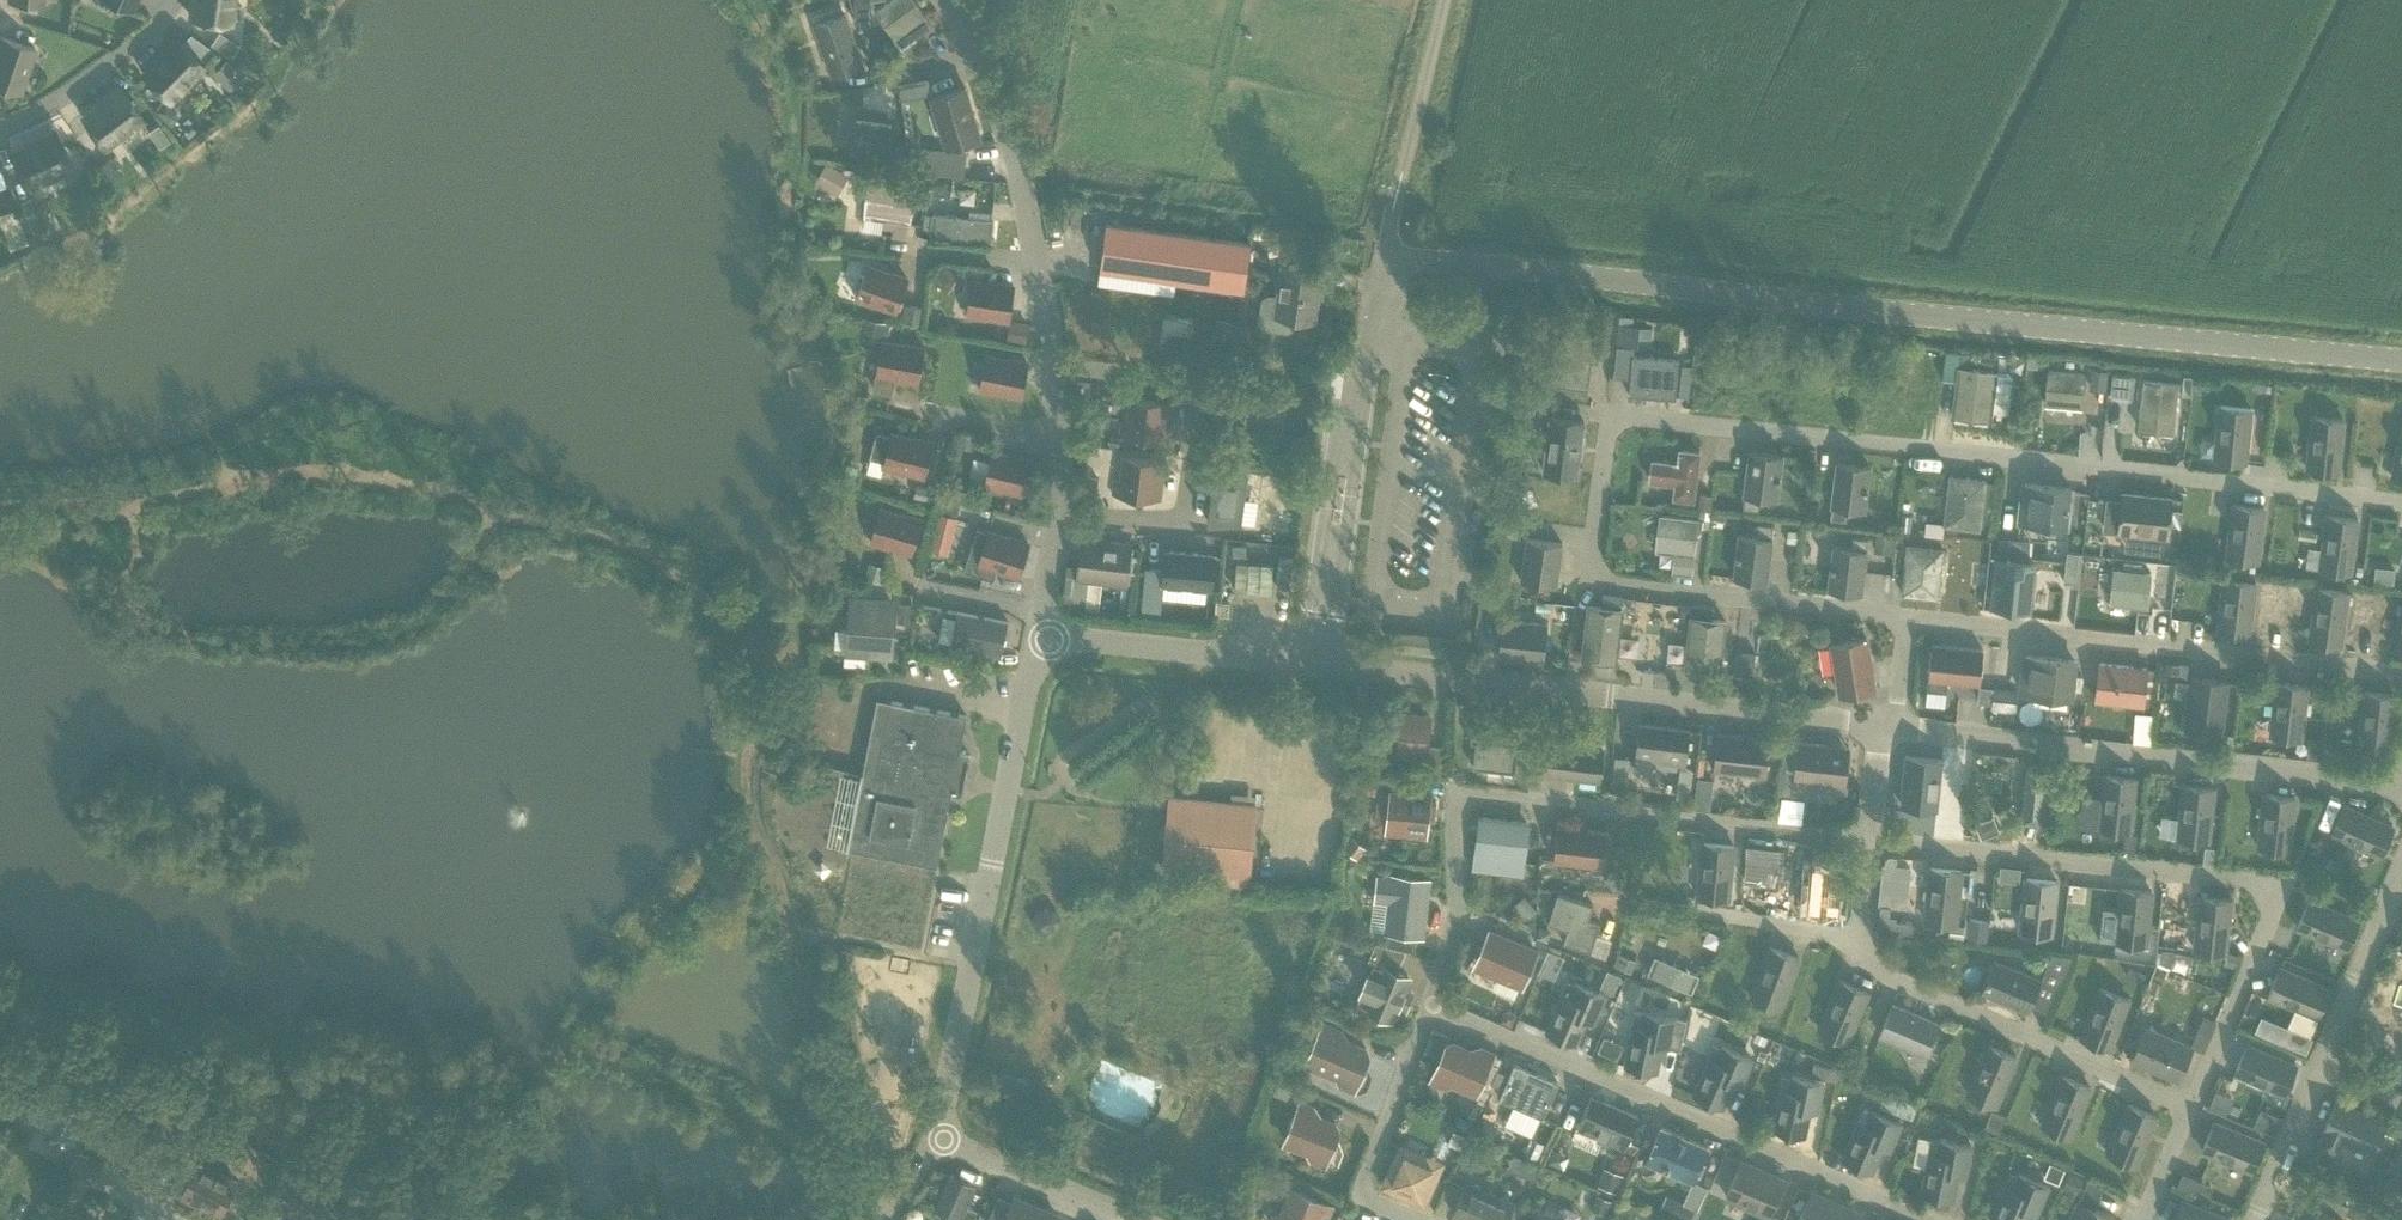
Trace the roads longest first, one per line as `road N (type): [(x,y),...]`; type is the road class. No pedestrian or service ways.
road 1 (unclassified): [(2401,364),(1382,261),(1442,0)]

